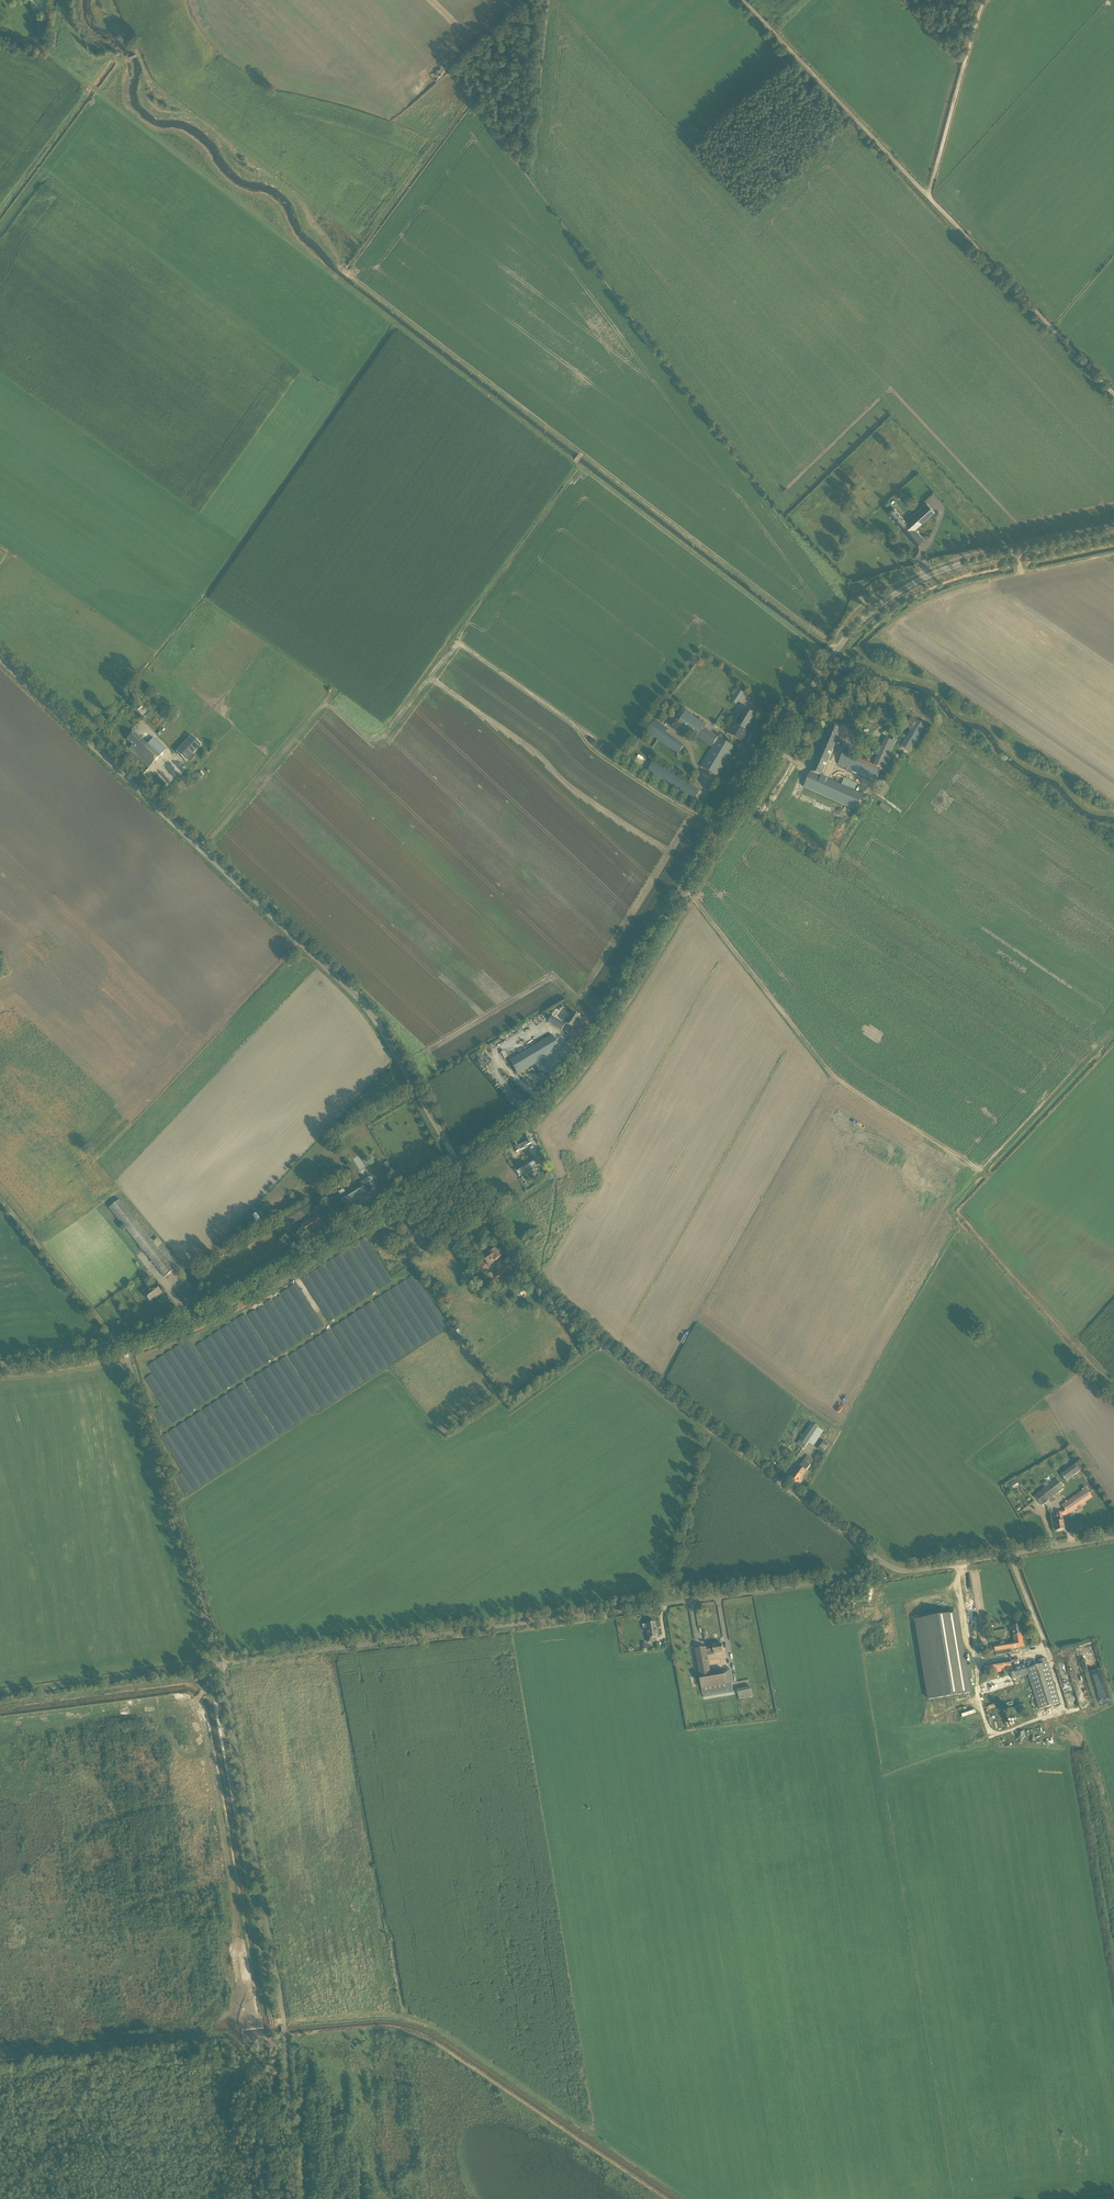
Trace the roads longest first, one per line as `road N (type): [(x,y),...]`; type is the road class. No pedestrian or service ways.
road 1 (tertiary): [(457,1168),(547,1102),(594,1048),(827,663),(861,623),(919,579),(961,563),(1113,530)]
road 2 (tertiary): [(457,1168),(371,1011),(0,659)]
road 3 (unclassified): [(222,1665),(844,1579),(873,1558)]
road 4 (unclassified): [(873,1558),(572,1321),(512,1255),(457,1168)]
road 5 (unclassified): [(294,2198),(281,2004),(222,1665)]
road 6 (track): [(283,2022),(382,2014),(430,2026),(688,2198)]
road 7 (tertiary): [(125,1346),(221,1309),(457,1168)]
road 8 (unclassified): [(222,1665),(125,1346)]
road 9 (track): [(1113,395),(928,196)]
road 10 (track): [(928,196),(745,0)]
road 11 (unclassified): [(873,1558),(907,1572),(1113,1537)]
road 12 (track): [(221,1662),(0,1692)]
road 13 (track): [(928,196),(986,0)]
road 14 (track): [(0,1202),(125,1346)]
road 15 (tertiary): [(0,1366),(125,1346)]

